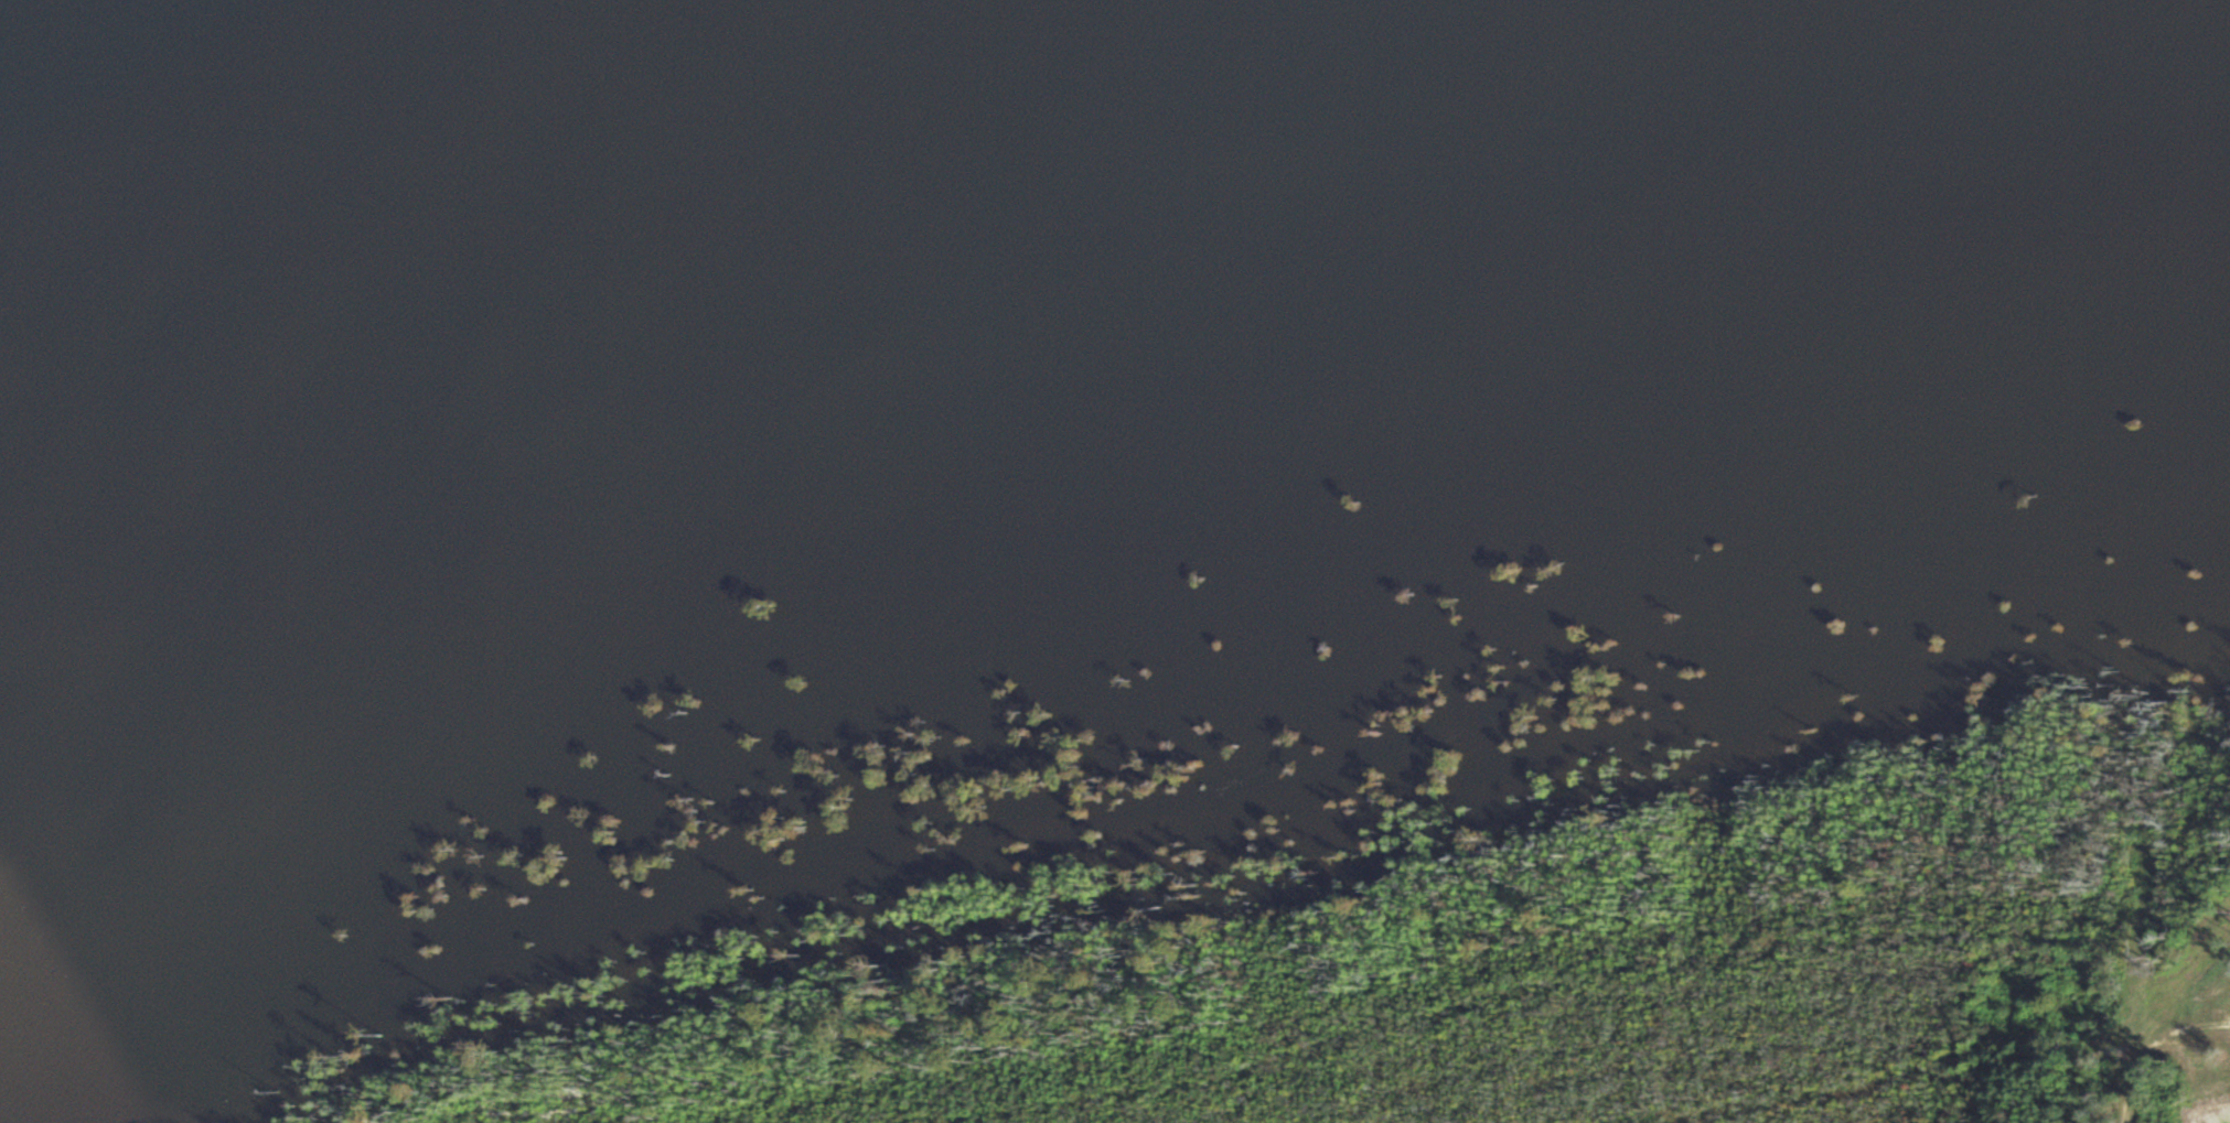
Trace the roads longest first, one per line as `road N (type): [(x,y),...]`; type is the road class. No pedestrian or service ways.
road 1 (track): [(2127,1122),(2133,1073),(2154,1038),(2229,1065)]

